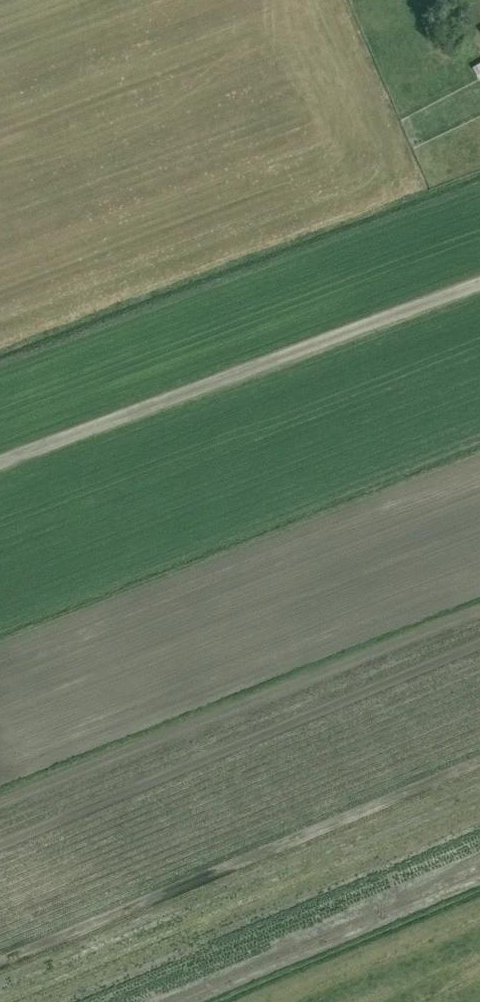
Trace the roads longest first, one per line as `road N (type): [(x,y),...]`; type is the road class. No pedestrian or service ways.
road 1 (track): [(0,463),(479,284)]

